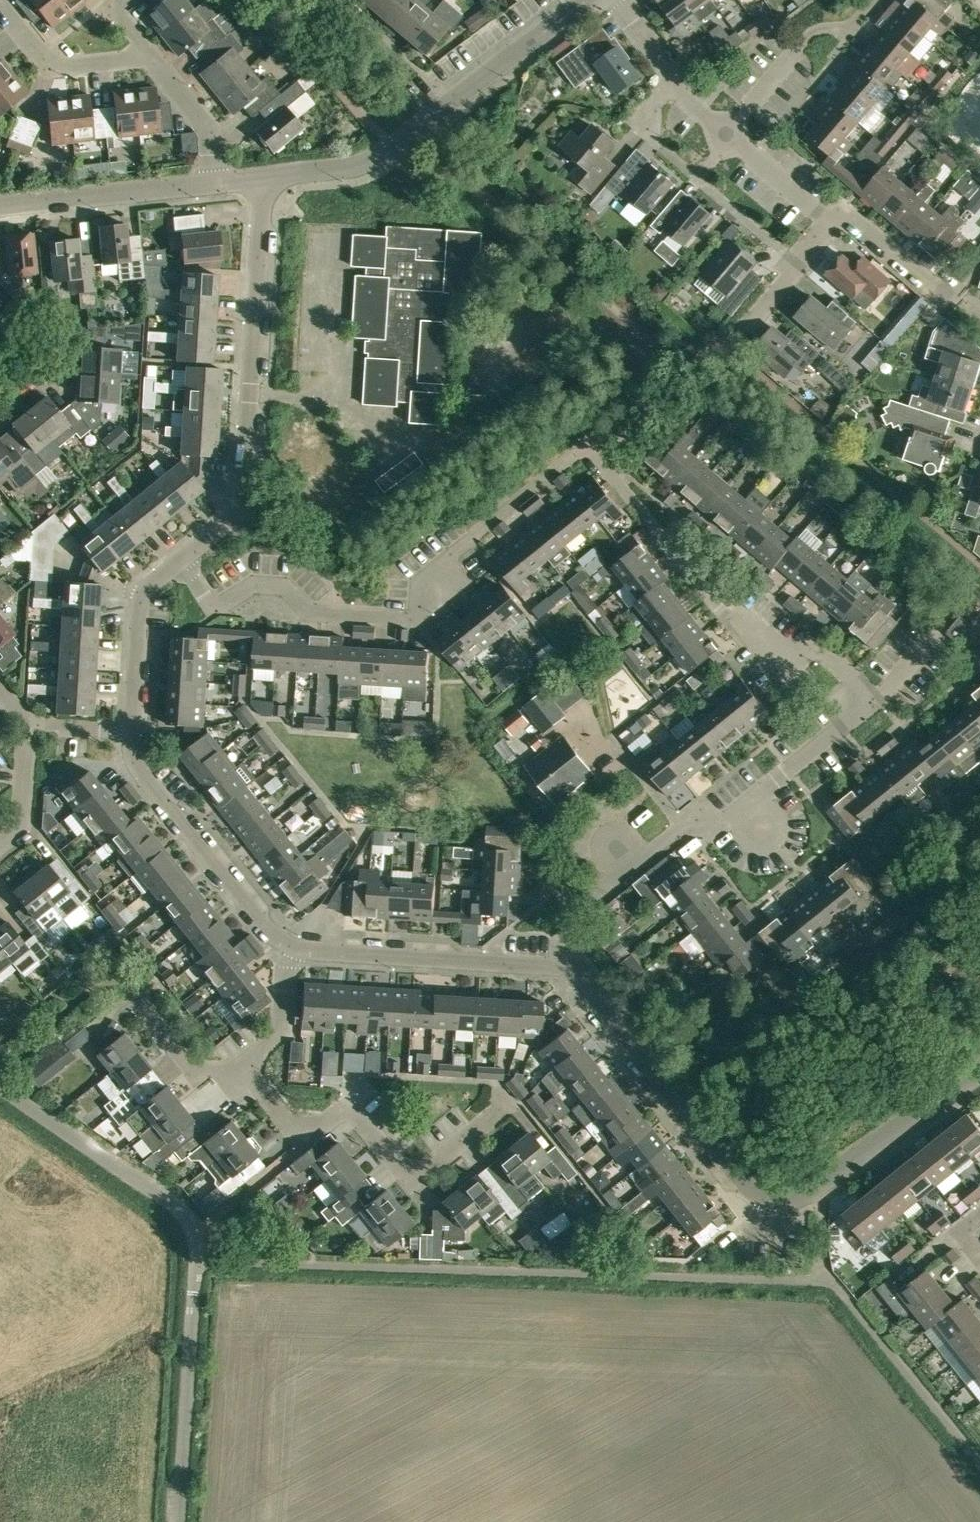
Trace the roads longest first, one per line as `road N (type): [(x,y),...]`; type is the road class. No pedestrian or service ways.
road 1 (unclassified): [(979,1464),(834,1287),(195,1262)]
road 2 (unclassified): [(979,1078),(818,1194),(764,1197),(566,968)]
road 3 (residential): [(576,455),(442,562),(436,598),(413,617),(312,612),(284,588),(254,585),(213,610),(183,561)]
road 4 (residential): [(566,968),(572,912),(683,829),(721,825),(874,703)]
road 5 (unclassified): [(183,561),(233,515),(242,484),(257,181)]
road 6 (unclassified): [(257,181),(361,166),(392,151),(585,0)]
road 7 (residential): [(874,703),(814,647),(779,672),(617,481)]
road 8 (residential): [(511,1102),(414,1174),(350,1111),(320,1129),(288,1125),(242,1067)]
road 9 (unclassified): [(295,949),(152,790),(134,760),(130,729)]
road 10 (unclassified): [(566,968),(295,949)]
road 11 (unclassified): [(195,1262),(192,1235),(155,1194),(0,1091)]
road 12 (unclassified): [(177,1521),(195,1262)]
road 13 (unclassified): [(0,207),(214,185)]
road 14 (residential): [(670,83),(650,136),(767,237)]
road 15 (residential): [(725,132),(809,34),(848,27),(872,0)]
road 16 (unclassified): [(130,729),(134,606),(183,561)]
road 17 (residential): [(147,52),(60,67),(44,60),(0,1)]
road 18 (residential): [(958,296),(844,210),(832,223)]
road 19 (residential): [(214,185),(200,115),(147,52)]
road 20 (residential): [(832,223),(725,132)]
road 21 (residential): [(242,1067),(225,1073),(190,1066),(138,1000)]
road 22 (residential): [(242,1067),(278,1036),(295,949)]
road 23 (residential): [(0,847),(22,822),(29,727)]
road 24 (residential): [(751,318),(832,223)]

